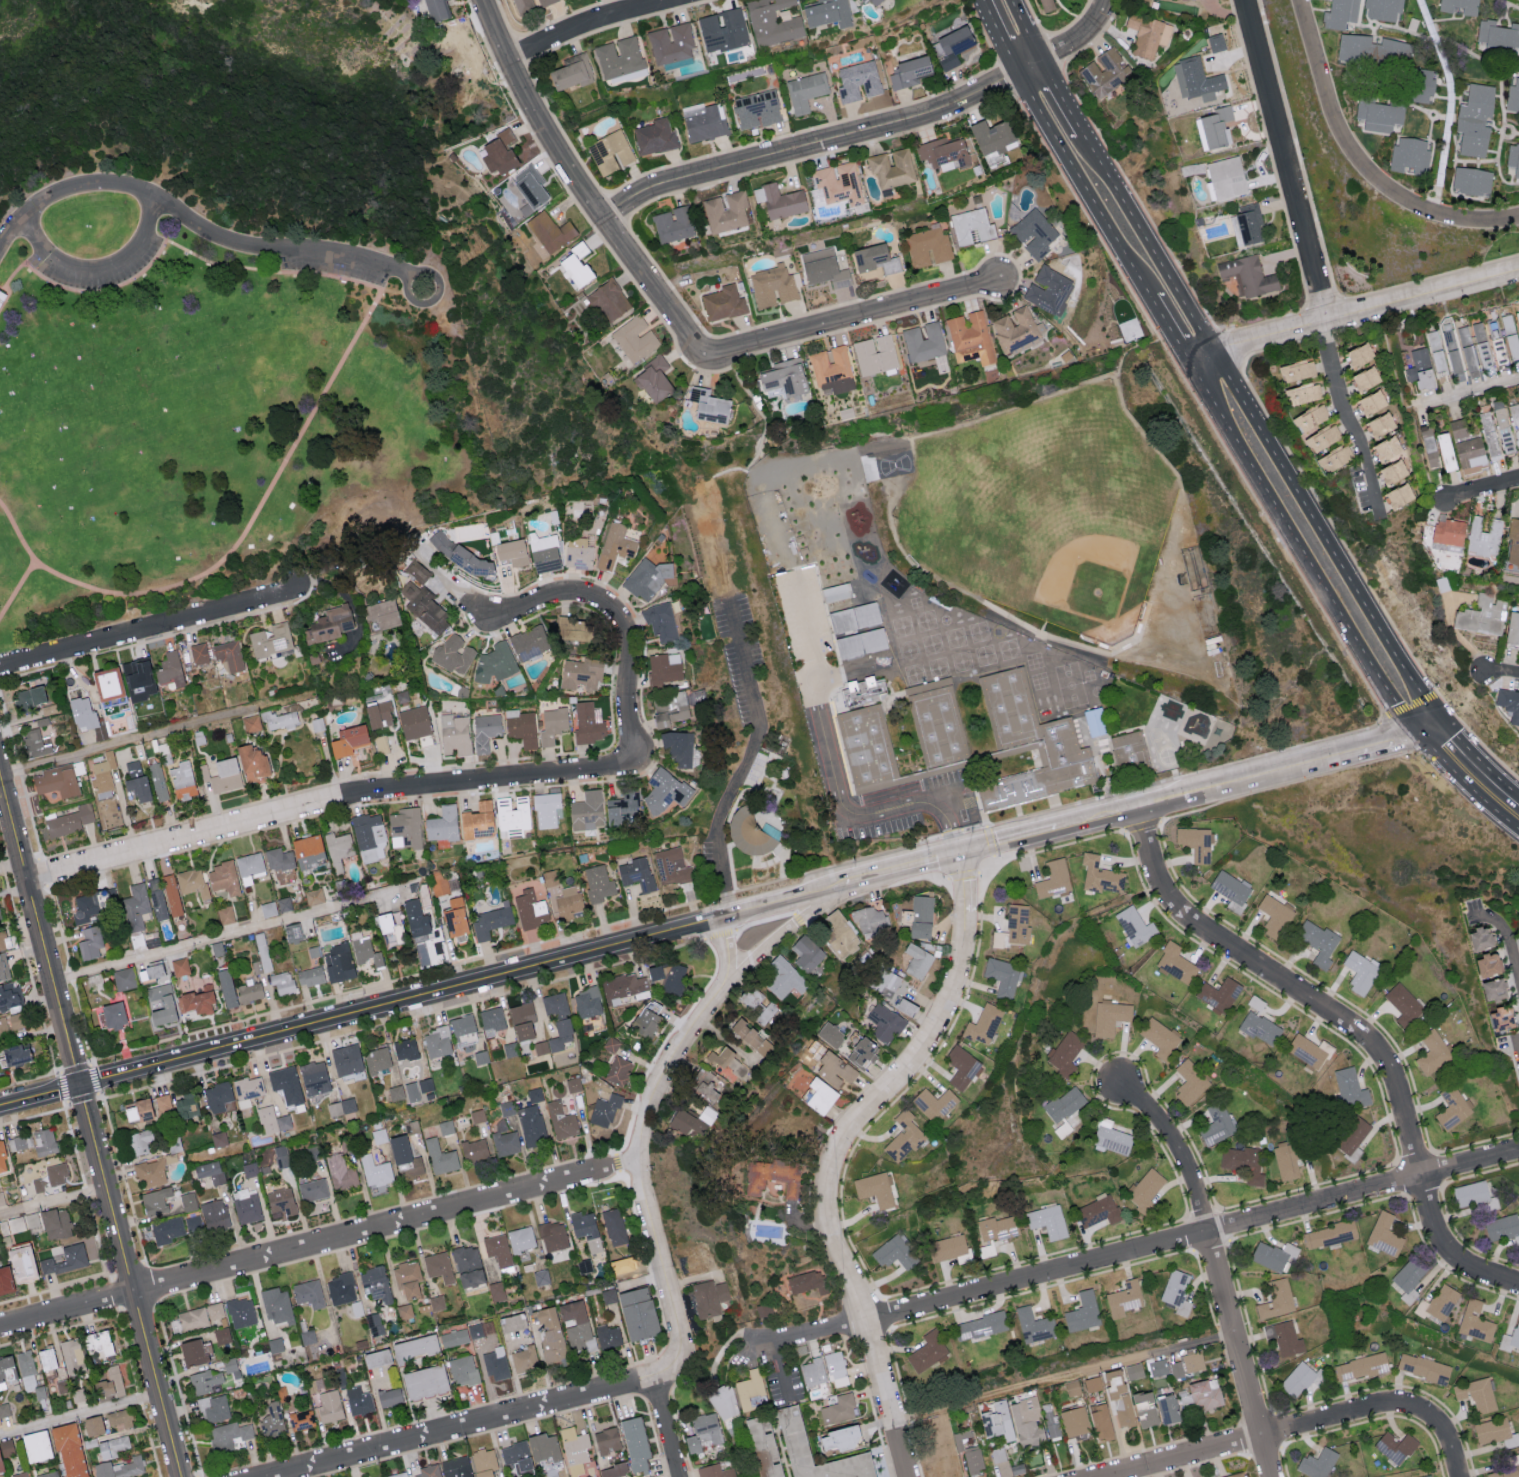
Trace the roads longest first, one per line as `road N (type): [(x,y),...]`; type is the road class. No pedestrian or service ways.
road 1 (residential): [(758,1343),(1518,1148)]
road 2 (secondary): [(1443,725),(1081,134)]
road 3 (residential): [(908,1476),(857,1286),(842,1260),(829,1186),(847,1131),(923,1052),(950,1007),(965,958),(971,856)]
road 4 (residential): [(0,1328),(638,1155)]
road 5 (secondary): [(81,1084),(719,922)]
road 6 (residential): [(1518,1284),(1449,1255),(1433,1230),(1389,1062),(1371,1039),(1182,914),(1159,881),(1139,811)]
road 7 (residential): [(27,876),(291,809),(624,766),(631,753)]
road 8 (residential): [(603,221),(644,193),(938,113),(1042,58)]
road 9 (residential): [(410,281),(345,254),(243,245),(152,194),(122,188),(60,196),(27,215),(0,258)]
road 10 (residential): [(1273,1476),(1189,1167),(1146,1102),(1119,1082)]
road 11 (secondary): [(1191,366),(1418,733)]
road 12 (residential): [(657,1376),(684,1351),(638,1155),(650,1102),(723,992)]
road 13 (residential): [(695,343),(573,178),(509,61),(486,0)]
road 14 (residential): [(270,1476),(657,1376)]
road 15 (residential): [(1518,218),(1435,215),(1386,189),(1332,114),(1301,0)]
road 16 (residential): [(1328,321),(1245,0)]
road 17 (residential): [(695,343),(714,355),(999,279)]
road 18 (residential): [(1211,352),(1518,272)]
road 19 (residential): [(631,753),(631,642),(617,613),(567,595),(516,614),(488,614),(459,597)]
road 20 (residential): [(0,667),(297,584)]
road 21 (tertiary): [(183,1476),(108,1190)]
road 22 (residential): [(1115,1476),(1379,1408)]
road 23 (secondary): [(1018,71),(1151,296)]
road 24 (tertiary): [(54,982),(0,773)]
road 25 (residential): [(27,215),(45,254),(65,269),(105,272),(145,245),(152,194)]
road 26 (secondary): [(1139,811),(1330,757)]
road 27 (residential): [(509,61),(597,21),(676,0)]
road 28 (secondary): [(723,992),(835,892)]
road 29 (secondary): [(1418,733),(1518,830)]
road 30 (secondary): [(719,922),(846,889)]
road 31 (residential): [(1461,1476),(1452,1443),(1433,1417),(1379,1408)]

